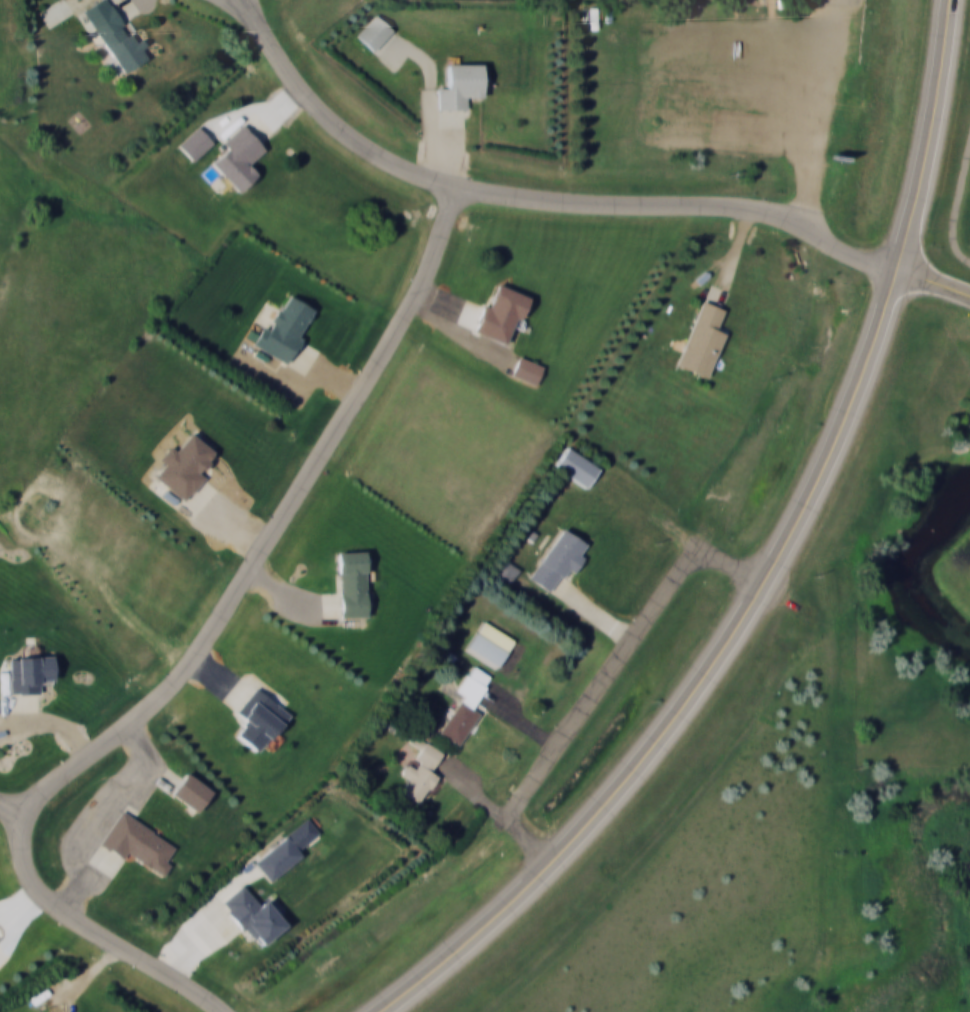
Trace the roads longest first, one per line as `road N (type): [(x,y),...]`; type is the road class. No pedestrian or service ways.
road 1 (primary): [(949,0),(922,174),(886,309),(844,423),(763,581),(639,762),(566,846),(477,935),(379,1011)]
road 2 (residential): [(224,1011),(46,901),(21,835),(56,777),(150,707),(209,632),(414,300),(453,187)]
road 3 (residential): [(247,0),(276,56),(324,118),(453,187),(769,209),(896,272)]

